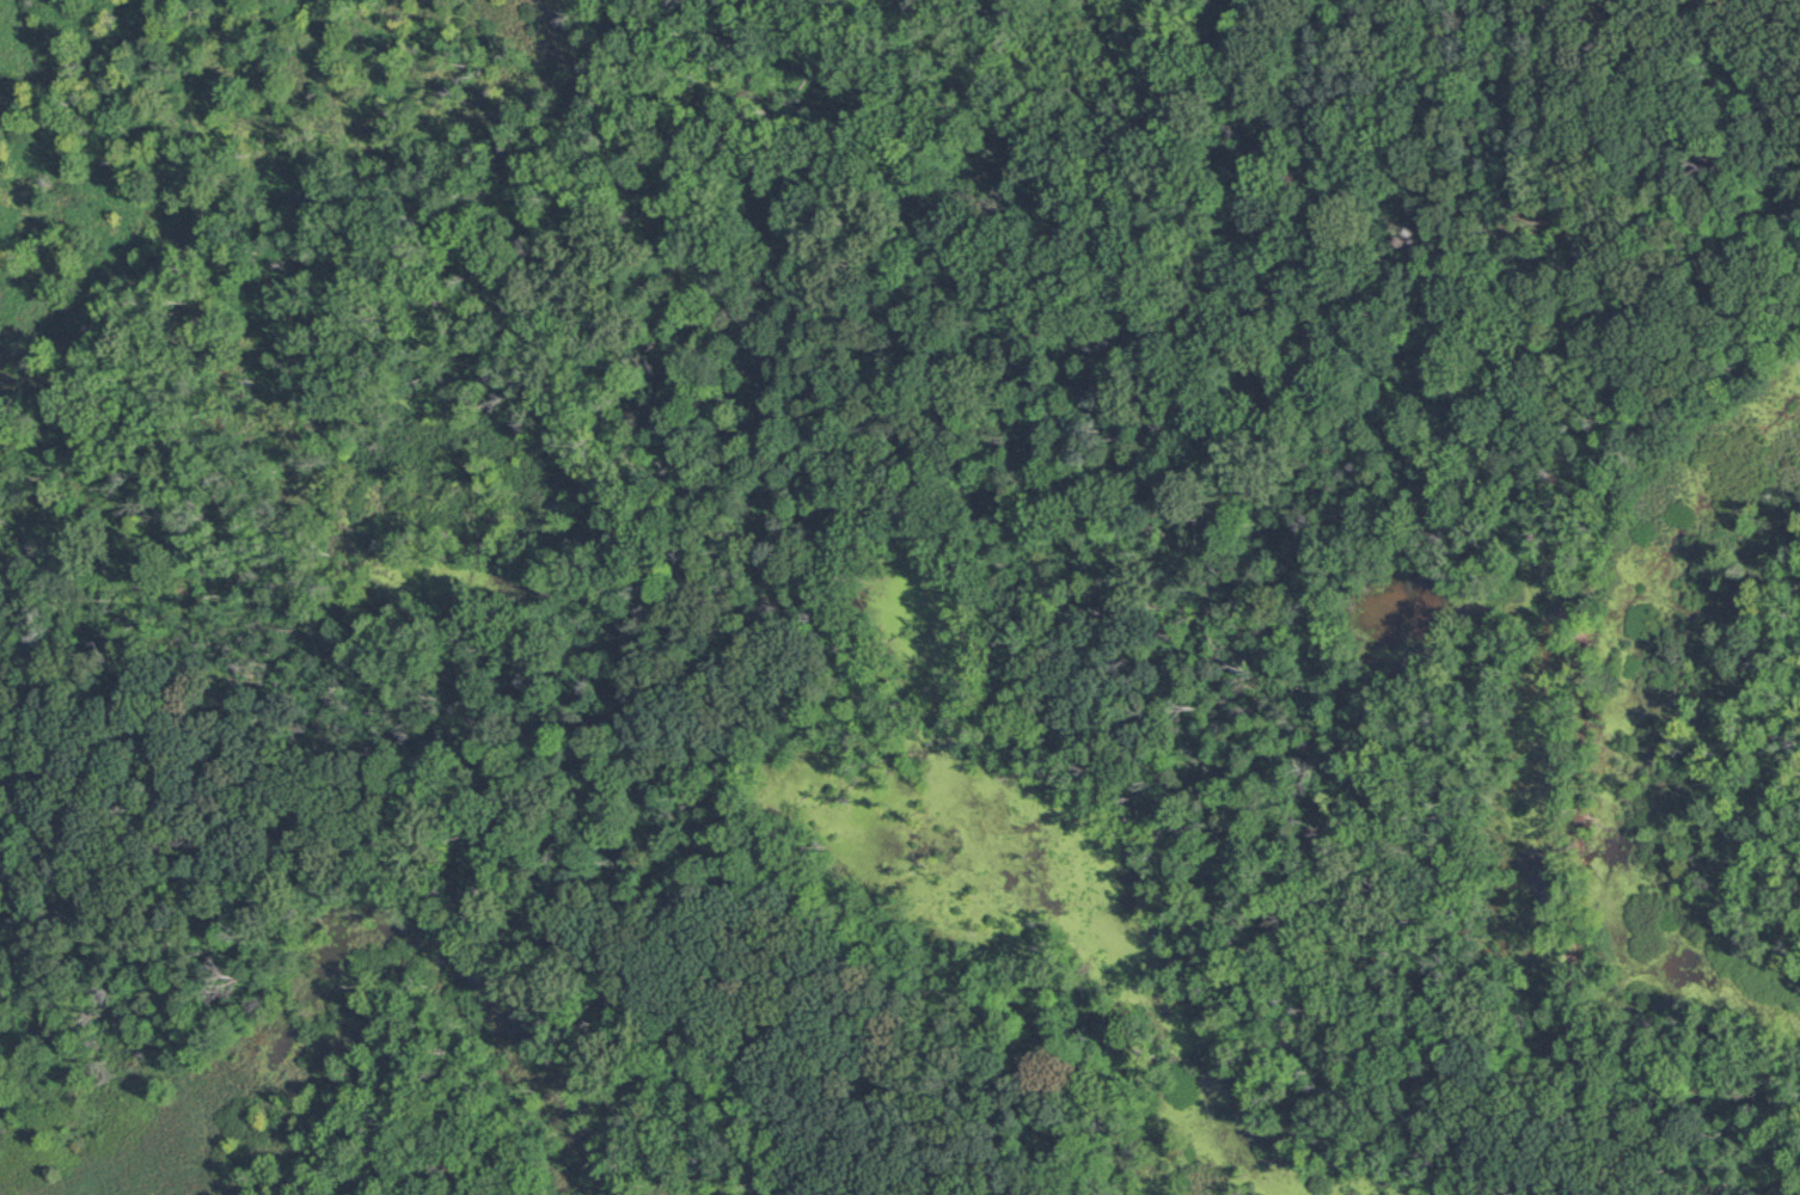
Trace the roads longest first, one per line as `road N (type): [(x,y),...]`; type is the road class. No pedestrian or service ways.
road 1 (track): [(1583,0),(1569,222),(1575,368),(1561,1052),(1573,1157),(1589,1194)]

